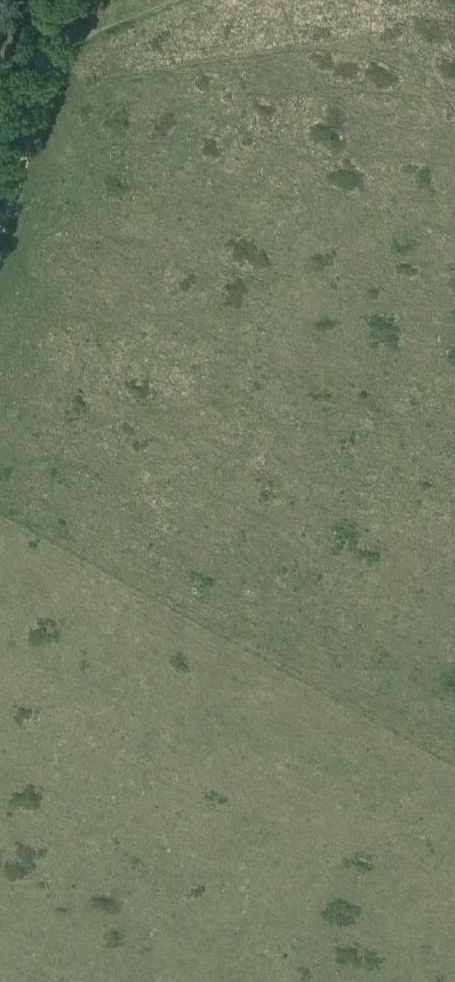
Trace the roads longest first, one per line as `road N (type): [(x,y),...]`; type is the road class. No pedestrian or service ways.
road 1 (track): [(45,87),(0,219)]

